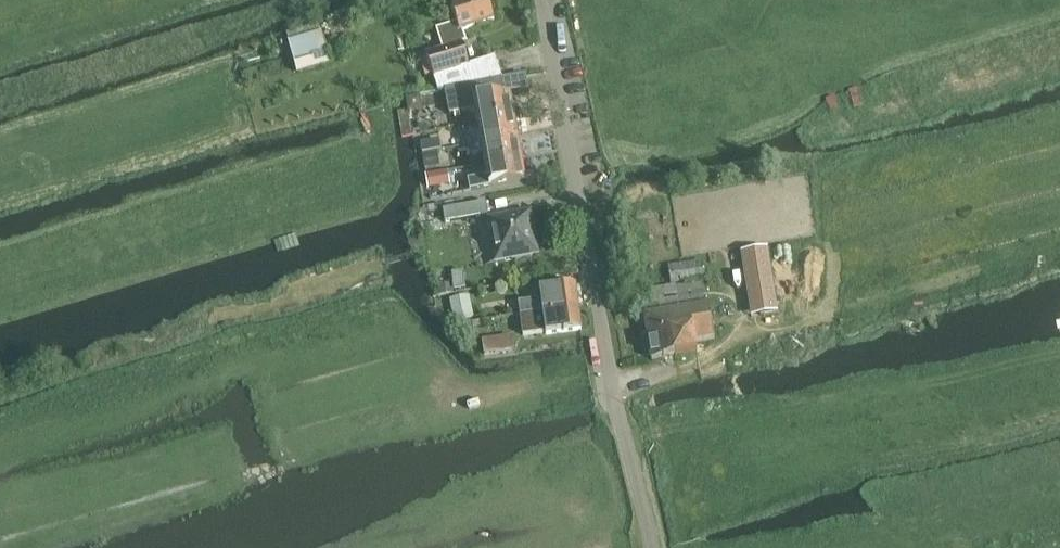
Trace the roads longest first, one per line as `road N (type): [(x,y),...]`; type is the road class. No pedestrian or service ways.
road 1 (unclassified): [(649,547),(547,0)]

